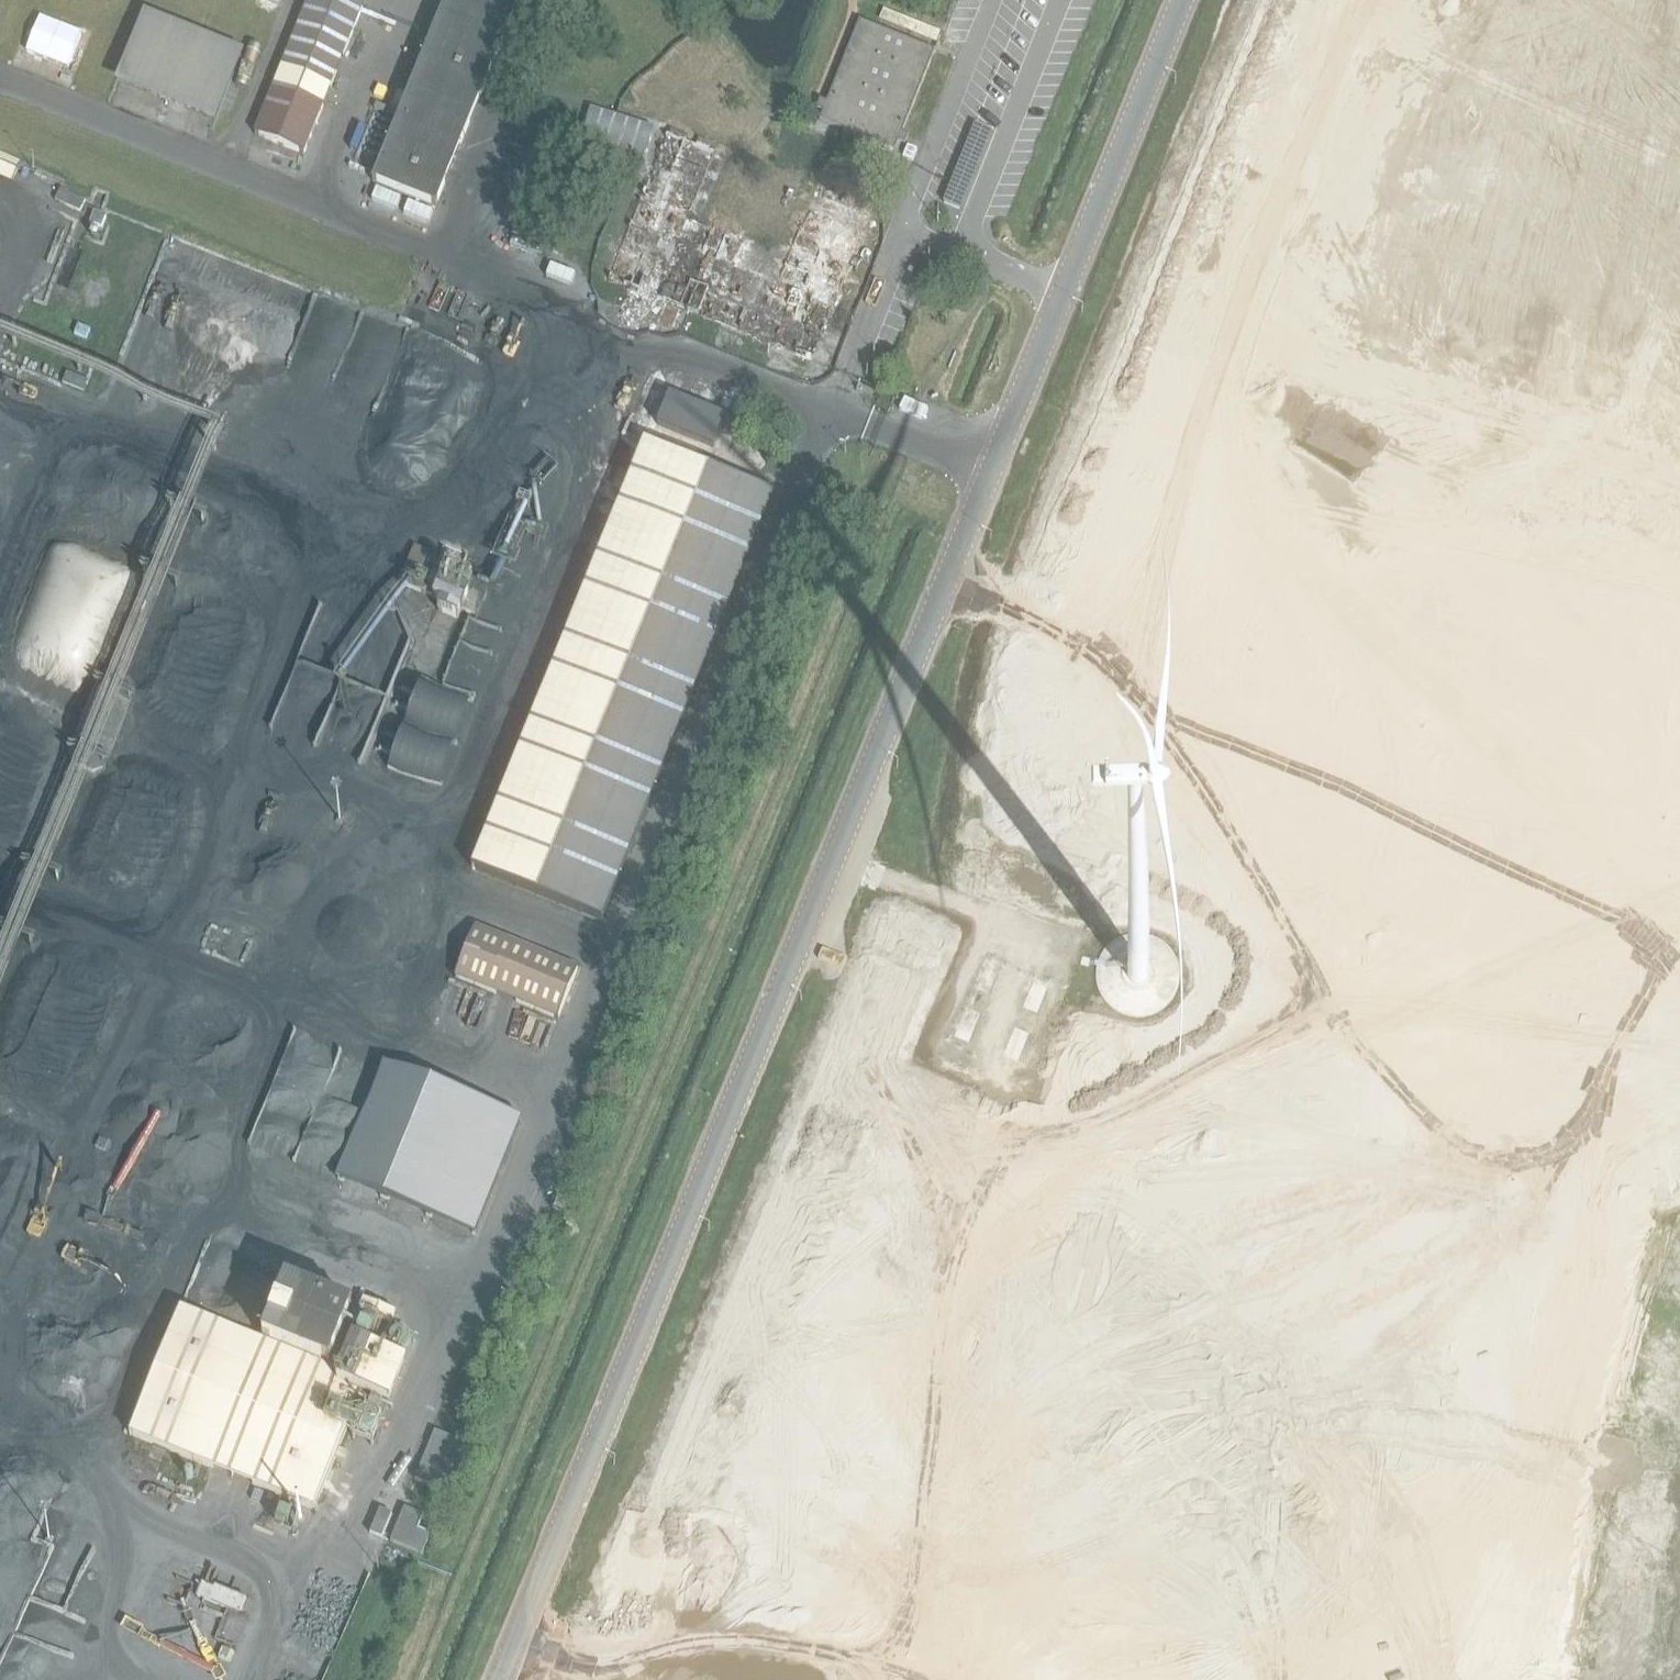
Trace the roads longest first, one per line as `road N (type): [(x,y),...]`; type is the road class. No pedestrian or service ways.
road 1 (tertiary): [(490,1679),(1176,0)]
road 2 (track): [(778,1679),(863,1143),(861,1089),(825,968),(795,943)]

